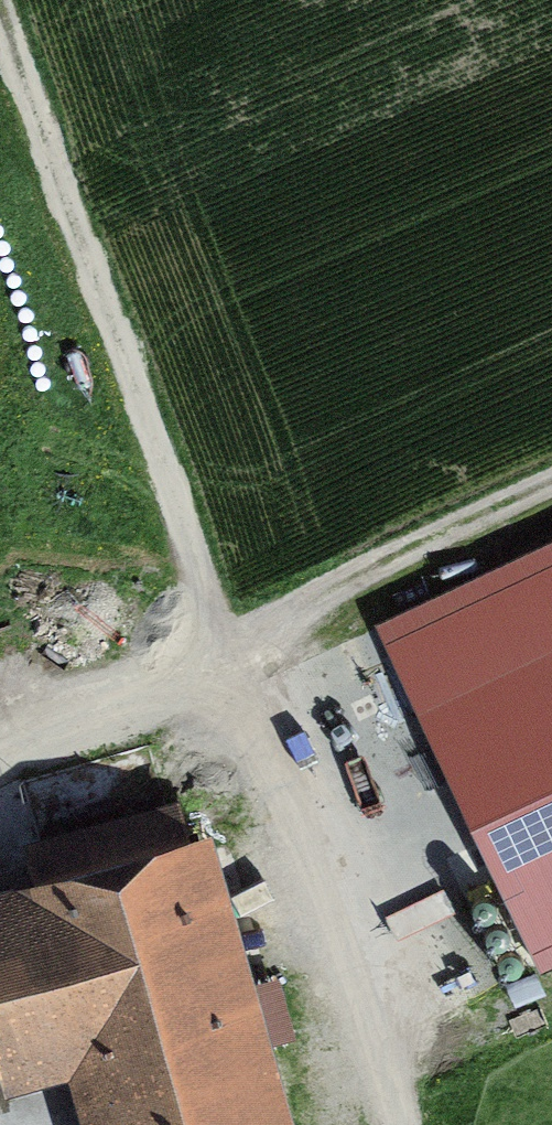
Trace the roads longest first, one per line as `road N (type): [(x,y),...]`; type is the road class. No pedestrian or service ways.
road 1 (track): [(210,631),(8,0)]
road 2 (track): [(551,476),(210,631),(0,751)]
road 3 (track): [(210,631),(376,1031),(402,1124)]

